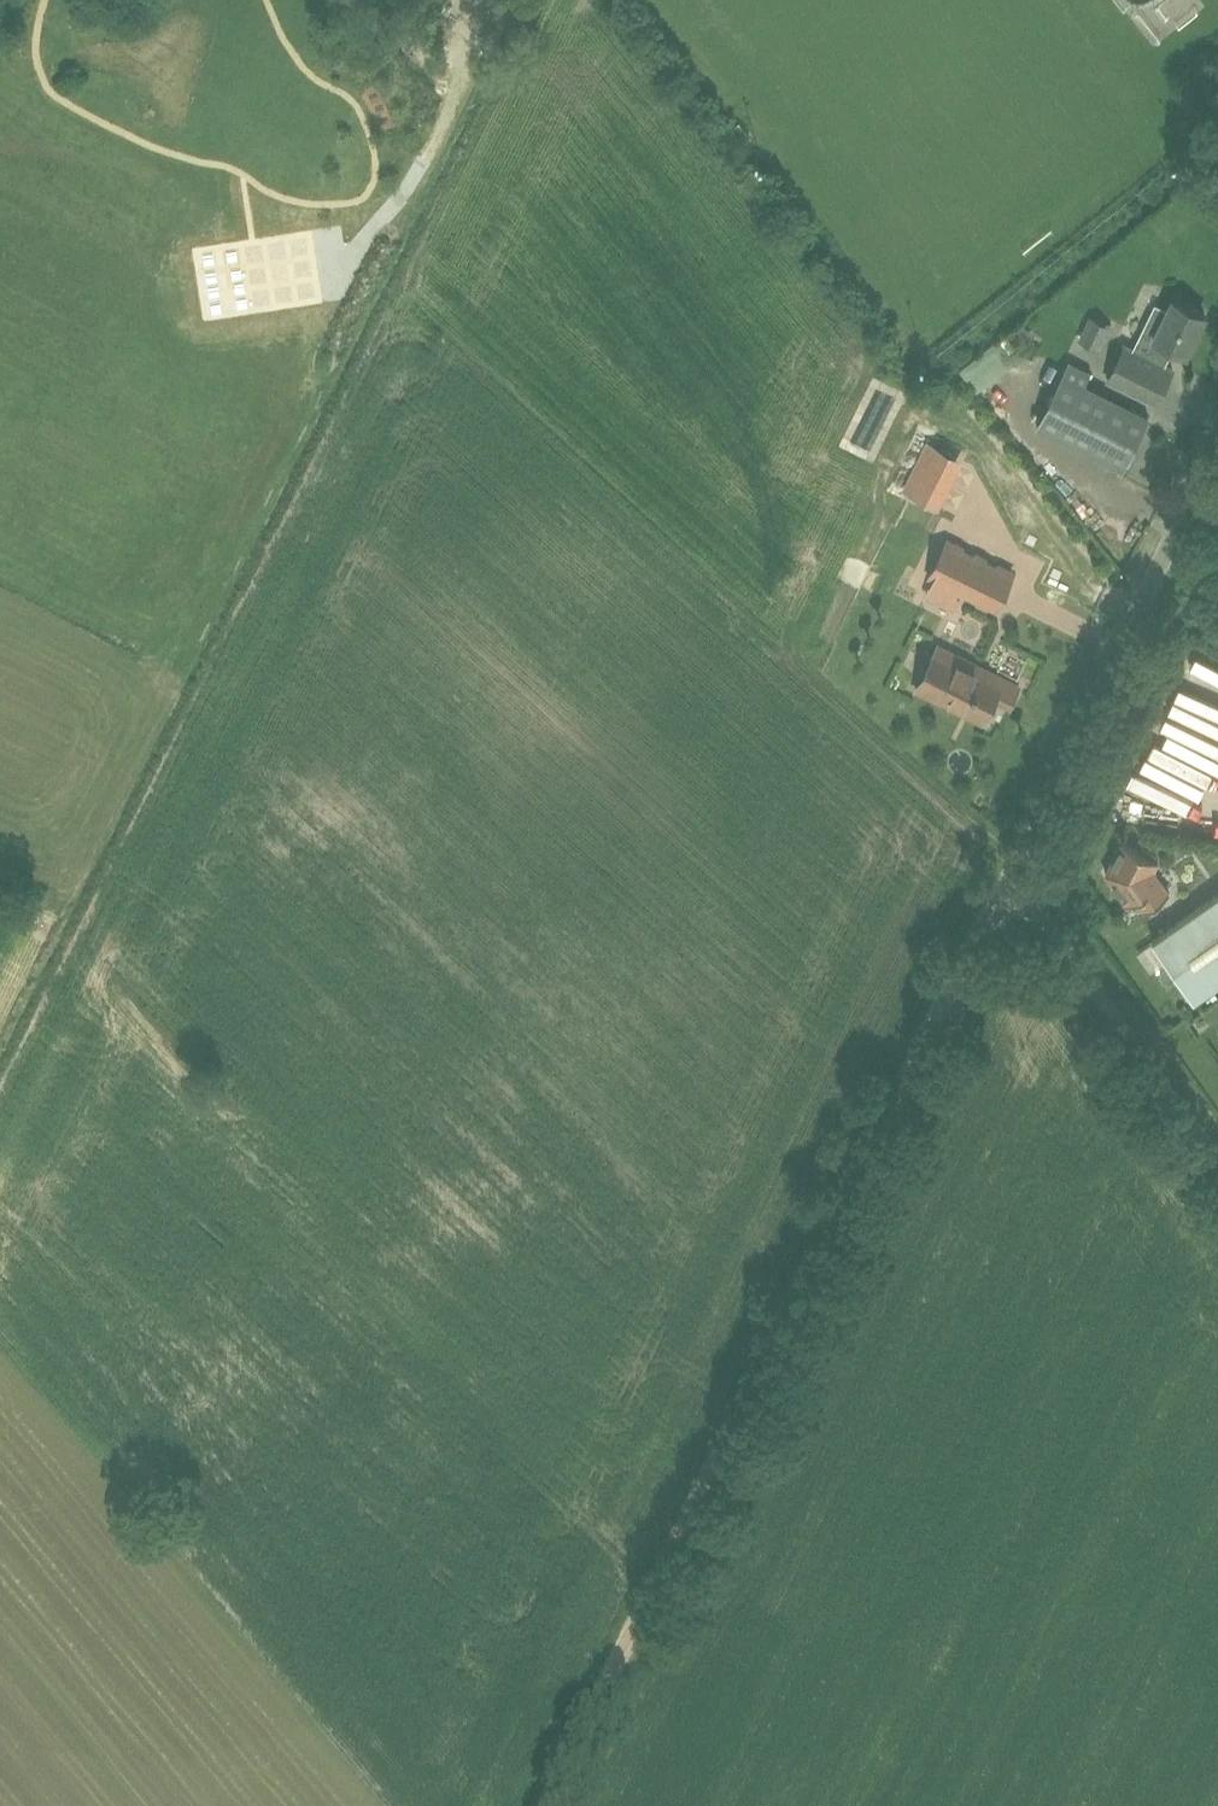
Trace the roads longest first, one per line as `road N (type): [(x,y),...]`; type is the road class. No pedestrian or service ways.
road 1 (track): [(1008,881),(549,1805)]
road 2 (unclassified): [(1217,1164),(1008,881),(1217,443)]

